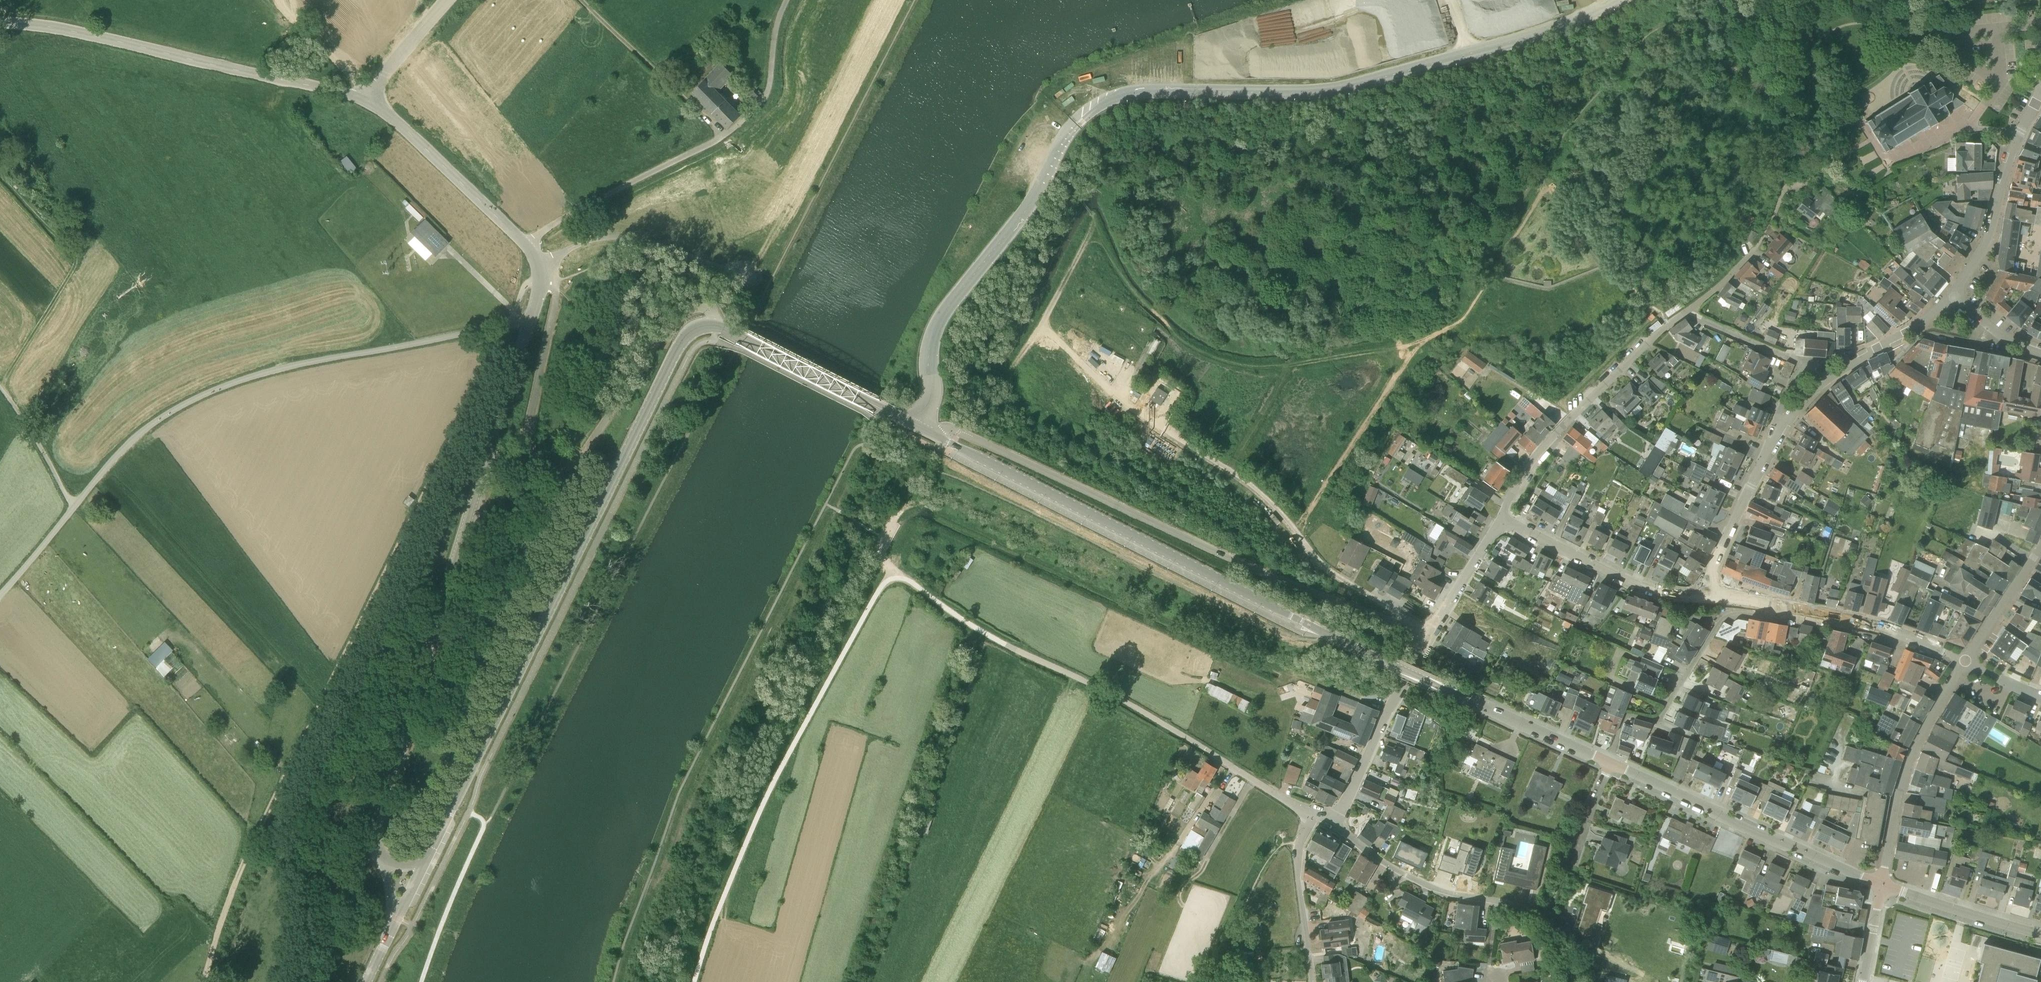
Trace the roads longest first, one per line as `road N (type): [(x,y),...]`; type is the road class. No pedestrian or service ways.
road 1 (tertiary): [(1882,887),(1330,636),(933,434)]
road 2 (unclassified): [(696,981),(741,849),(895,577),(1307,813)]
road 3 (unclassified): [(918,427),(929,405),(935,329),(1022,215),(1071,126),(1095,104),(1120,93),(1354,87),(1550,30),(1616,0)]
road 4 (track): [(203,981),(242,865),(508,324)]
road 5 (unclassified): [(0,595),(112,461),(154,421),(192,399),(294,364),(530,323)]
road 6 (tertiary): [(423,866),(680,341),(714,325)]
road 7 (unclassified): [(384,862),(372,819),(530,323)]
road 8 (unclassified): [(933,434),(961,431),(1246,565),(1431,633)]
road 9 (unclassified): [(714,325),(702,310),(679,317),(580,460),(544,464),(527,434),(556,284),(538,259)]
road 10 (track): [(1302,538),(1246,480),(1117,398),(1042,325),(1068,277)]
road 11 (unclassified): [(0,23),(66,29),(363,101)]
road 12 (residential): [(1501,520),(1542,448),(1617,366),(1686,311)]
road 13 (residential): [(1882,887),(1912,751),(1965,661)]
road 14 (unclassified): [(1546,917),(1498,899),(1432,889),(1331,826)]
road 15 (unclassified): [(538,259),(363,101)]
road 16 (residential): [(1706,598),(1655,591),(1501,520)]
road 17 (unclassified): [(1331,826),(1431,633)]
road 18 (residential): [(1786,423),(1824,379),(1954,297)]
road 19 (residential): [(1965,661),(1870,624),(1769,605)]
road 20 (tertiary): [(918,427),(743,337)]
road 21 (track): [(584,0),(724,136)]
road 22 (residential): [(1706,598),(1710,569),(1786,423)]
road 23 (residential): [(1686,311),(1800,362),(1780,415),(1786,423)]
road 24 (residential): [(1954,297),(1987,239),(2017,137)]
road 25 (unclassified): [(1314,981),(1299,854),(1307,813)]
road 26 (tertiary): [(2040,935),(1882,887)]
road 27 (residential): [(1965,661),(2040,547)]
road 28 (residential): [(1431,633),(1501,520)]
road 29 (track): [(276,0),(369,93)]
road 30 (unclassified): [(363,101),(447,0)]

